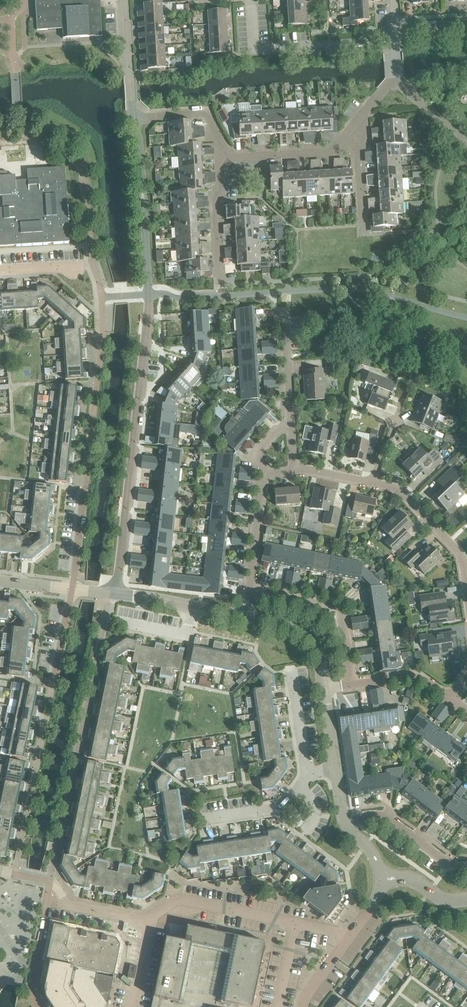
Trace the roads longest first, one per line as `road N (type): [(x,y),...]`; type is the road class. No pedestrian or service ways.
road 1 (residential): [(117,595),(147,295)]
road 2 (residential): [(294,923),(184,899),(151,920),(117,917),(68,906),(51,881)]
road 3 (residential): [(252,0),(253,48),(392,38)]
road 4 (residential): [(147,295),(136,118)]
road 5 (residential): [(288,465),(287,290)]
road 6 (residential): [(352,683),(338,601),(249,589)]
road 7 (residential): [(466,589),(457,552),(428,521),(402,497),(370,486)]
road 8 (residential): [(249,589),(263,479),(288,465)]
road 9 (residential): [(218,293),(214,199),(229,157)]
road 10 (residential): [(343,820),(384,817),(453,864),(466,865)]
road 11 (residential): [(305,773),(288,662),(277,649)]
road 12 (tertiary): [(244,618),(117,595)]
road 13 (residential): [(350,132),(325,151),(229,157)]
road 14 (tertiary): [(321,688),(311,633),(244,618)]

